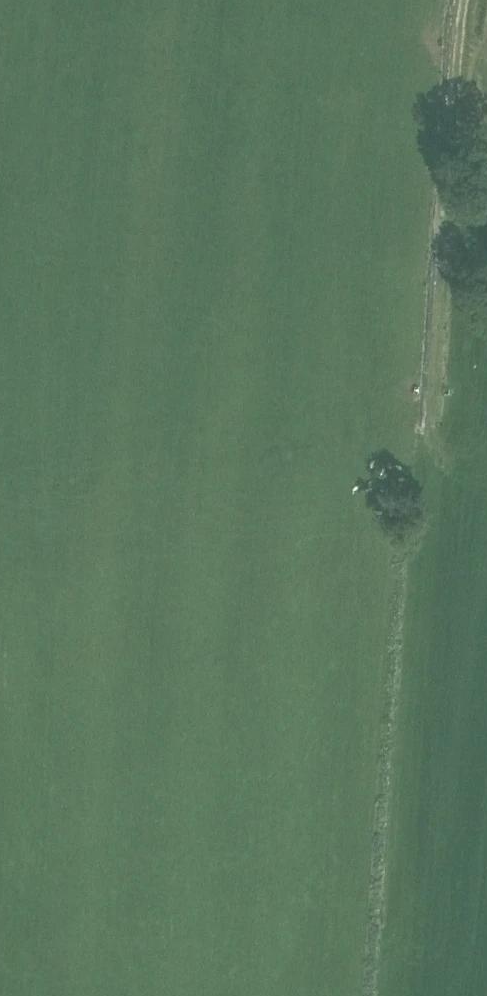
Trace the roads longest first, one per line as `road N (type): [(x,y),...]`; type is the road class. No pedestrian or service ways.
road 1 (track): [(420,484),(464,0)]

